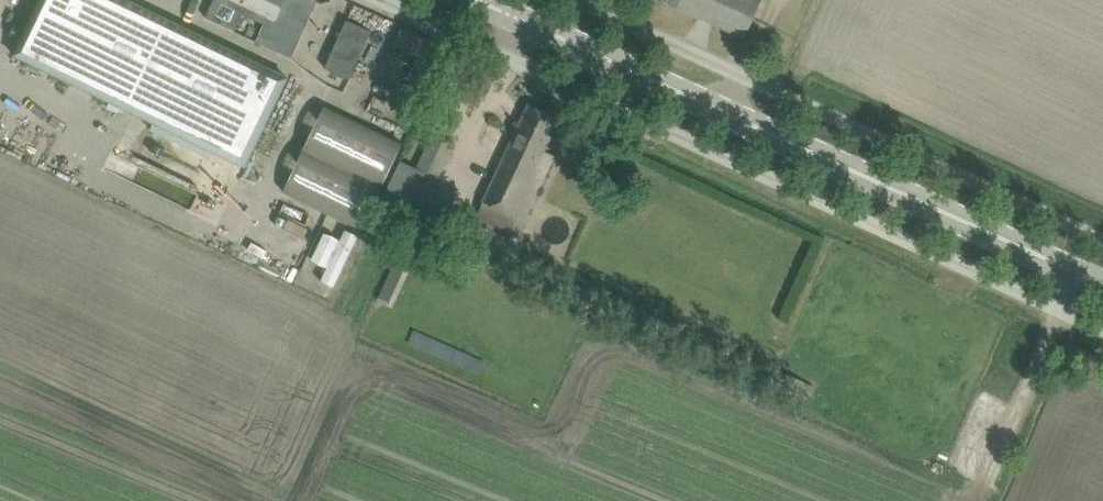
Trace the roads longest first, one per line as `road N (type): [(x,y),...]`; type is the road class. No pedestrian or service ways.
road 1 (unclassified): [(371,0),(1102,331)]
road 2 (primary): [(1102,284),(478,0)]
road 3 (unclassified): [(1102,240),(578,0)]

